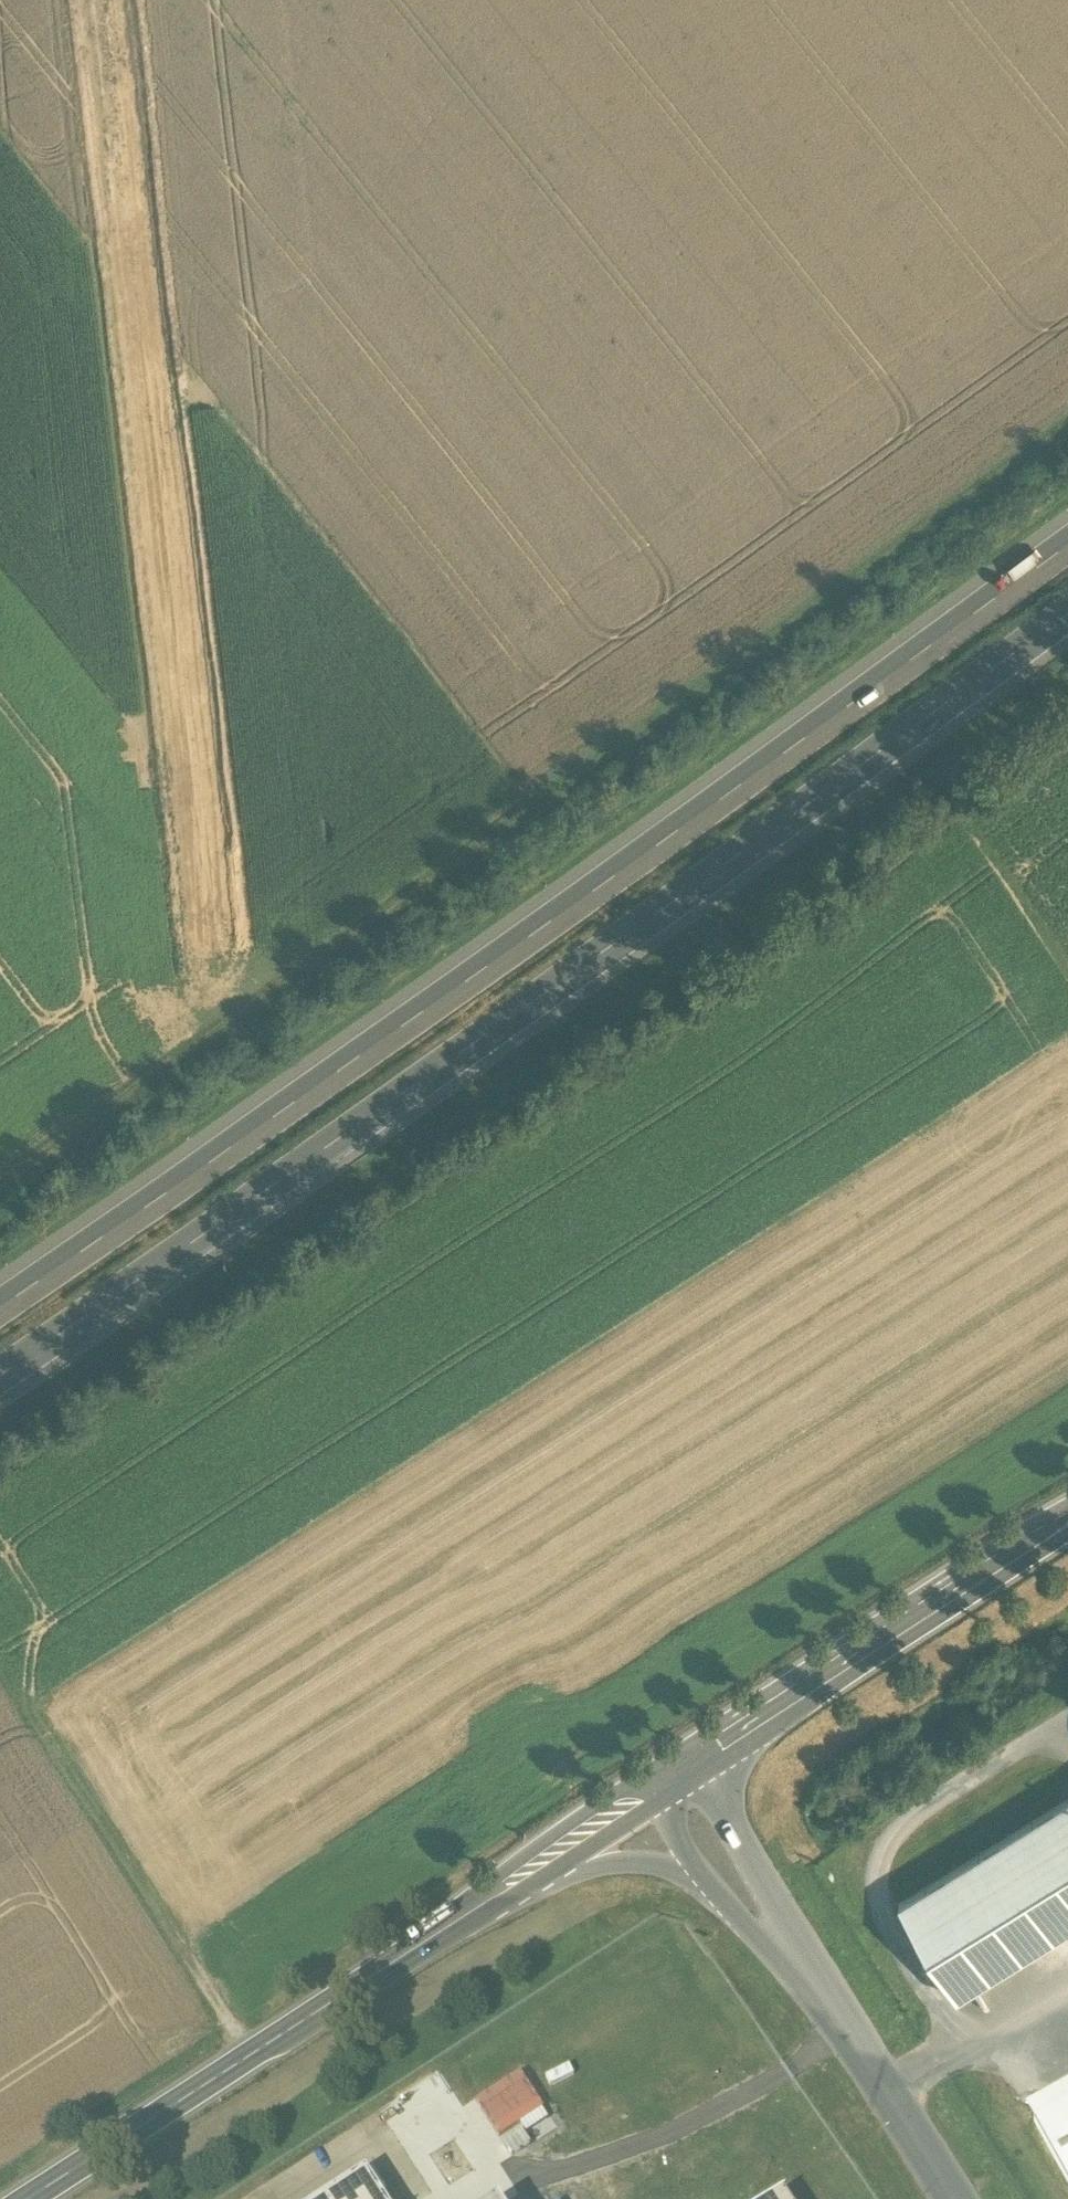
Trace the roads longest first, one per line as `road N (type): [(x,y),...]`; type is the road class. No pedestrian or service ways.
road 1 (track): [(0,1196),(1067,418)]
road 2 (motorway): [(1067,555),(454,1006),(0,1312)]
road 3 (motorway): [(0,1375),(462,1059),(1067,621)]
road 4 (secondary): [(513,1885),(33,2198)]
road 5 (secondary): [(1067,1519),(671,1777)]
road 6 (track): [(0,1669),(251,2056)]
road 7 (unclassified): [(950,2198),(763,1908)]
road 8 (secondary): [(513,1885),(606,1864),(677,1868),(763,1908)]
road 9 (secondary): [(671,1777),(513,1885)]
road 10 (unclassified): [(763,1908),(671,1777)]

